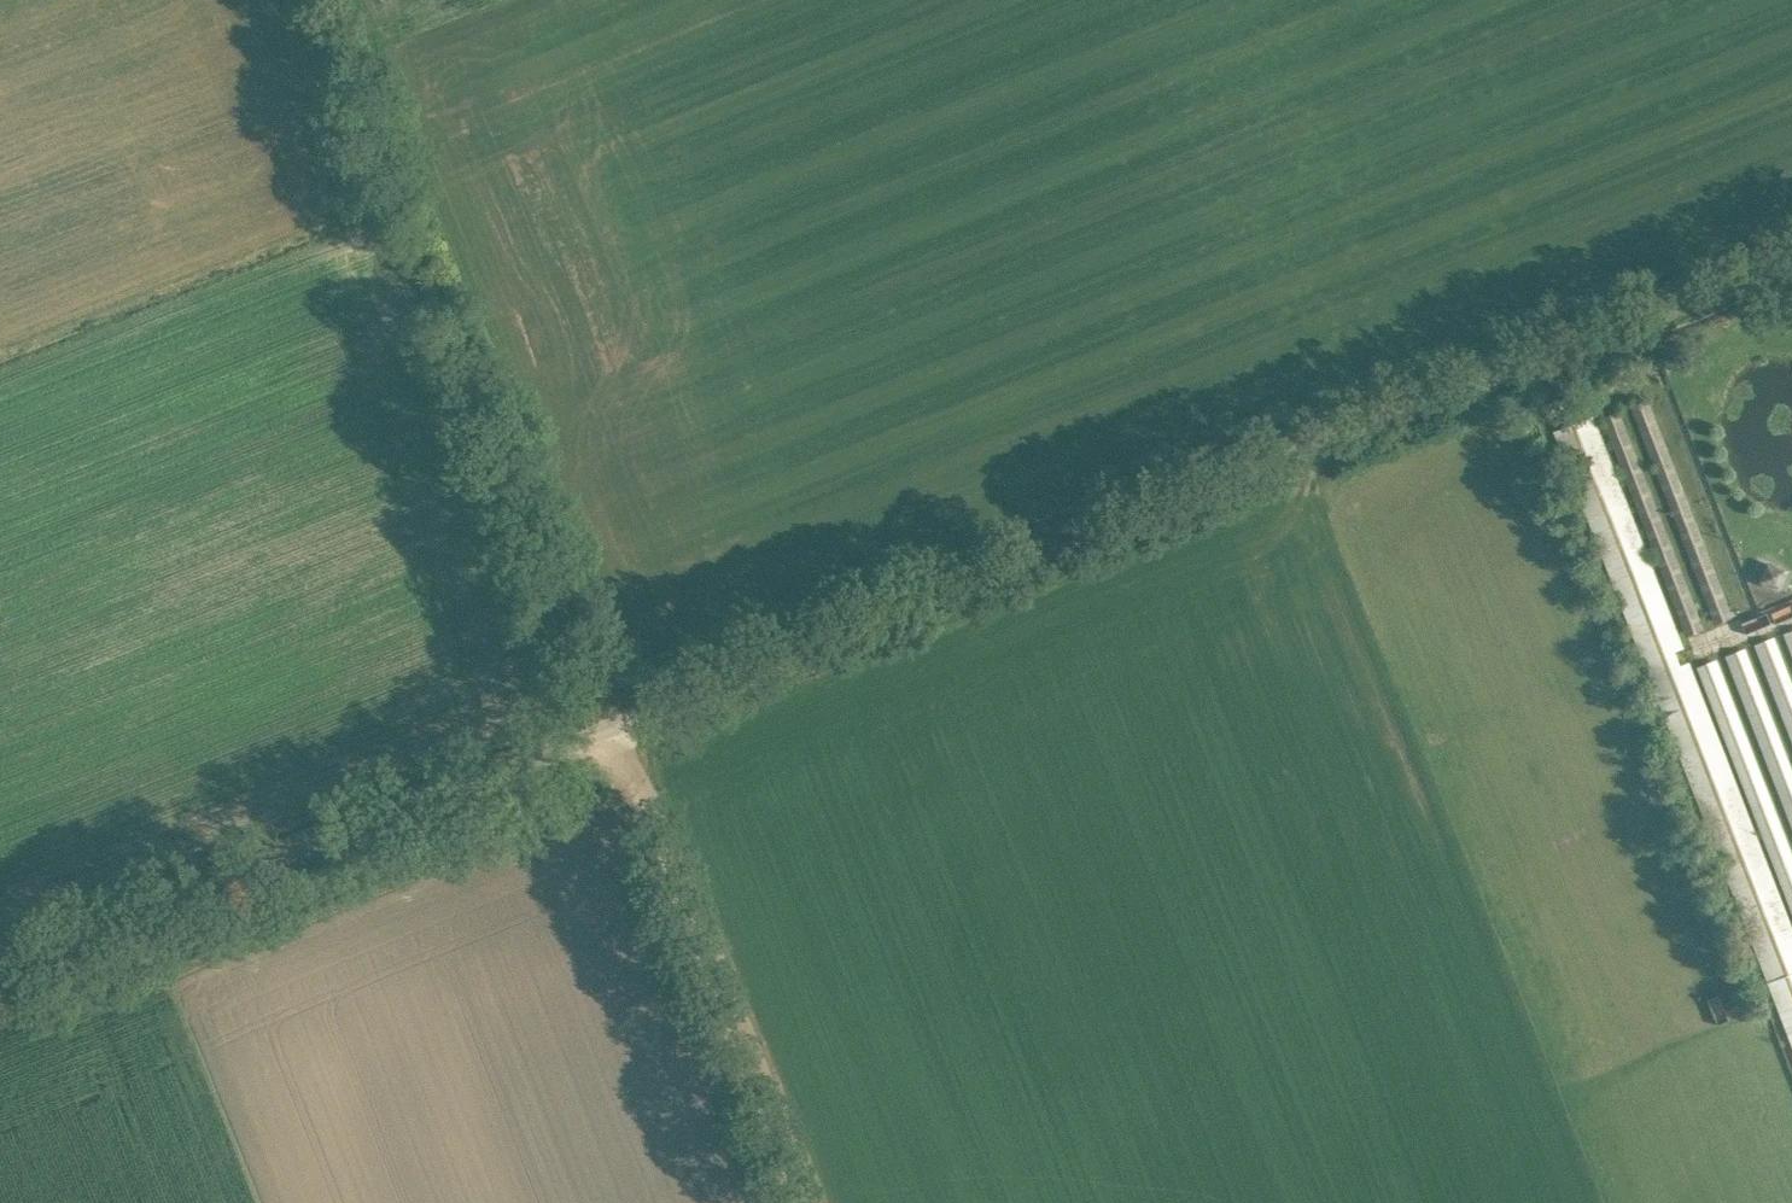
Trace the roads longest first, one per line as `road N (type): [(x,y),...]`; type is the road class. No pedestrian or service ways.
road 1 (unclassified): [(0,975),(1791,269)]
road 2 (track): [(793,1202),(608,741)]

